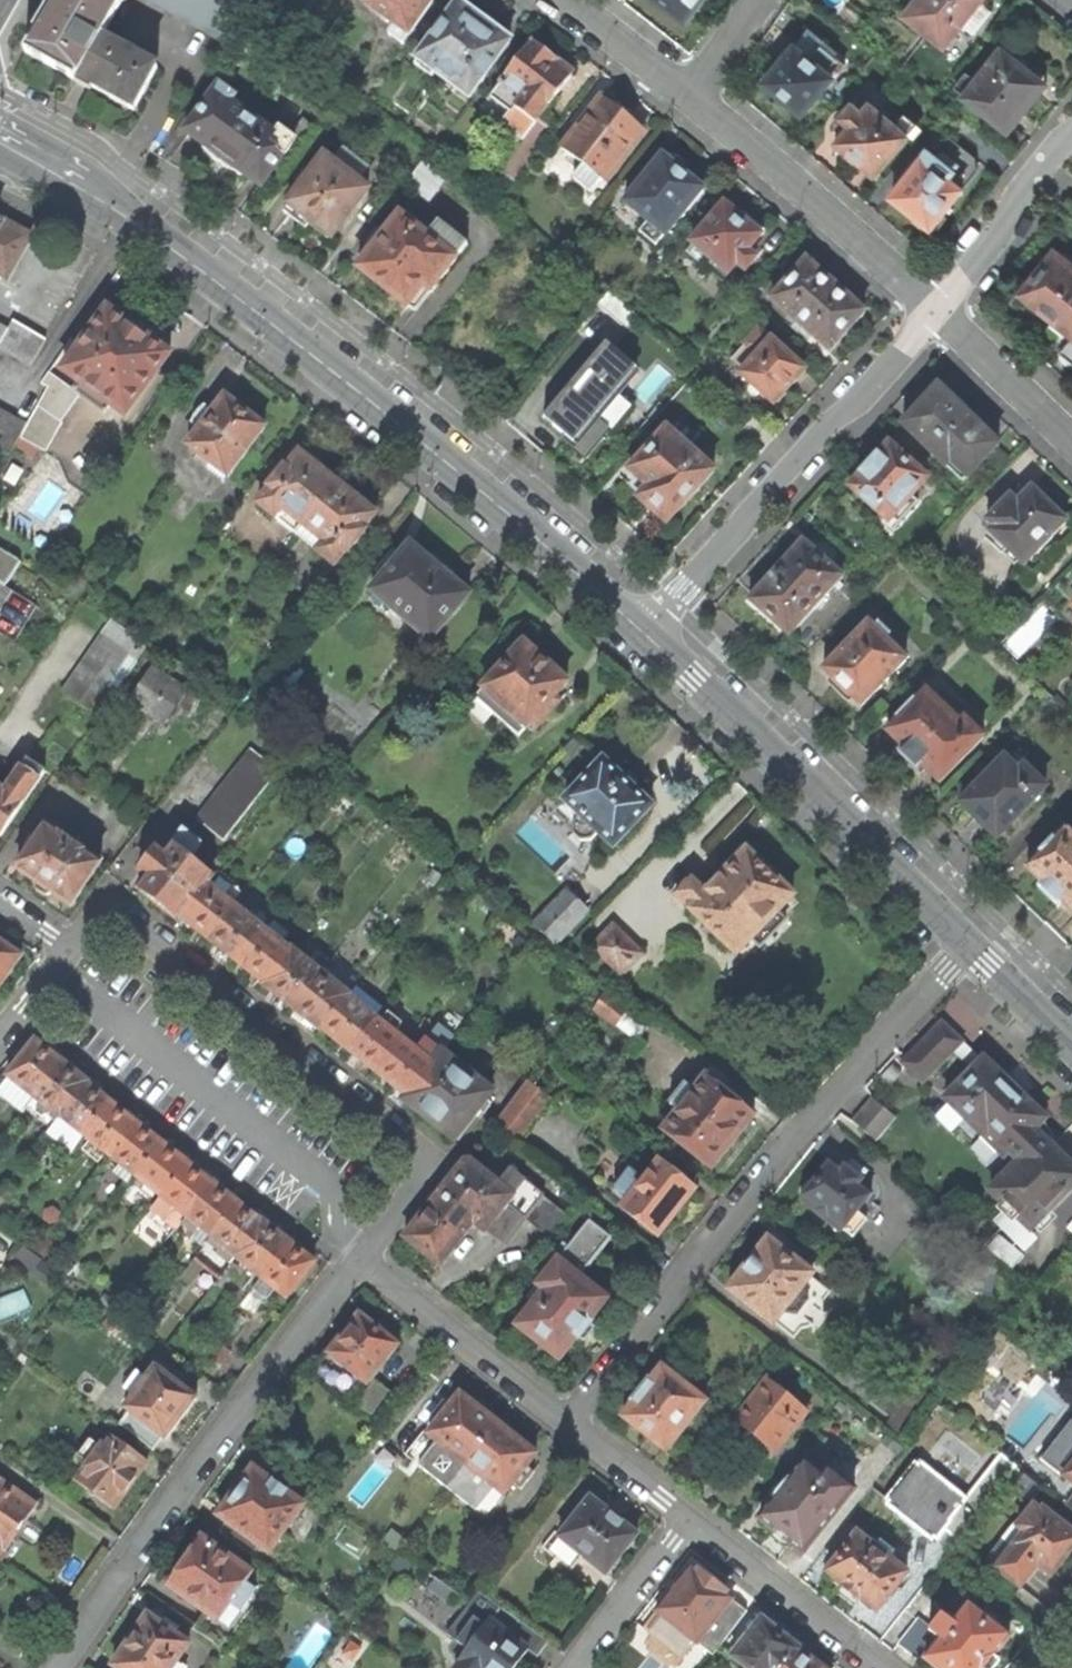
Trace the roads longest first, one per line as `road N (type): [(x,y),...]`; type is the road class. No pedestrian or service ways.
road 1 (tertiary): [(644,631),(215,281),(0,142)]
road 2 (residential): [(967,944),(568,1423)]
road 3 (residential): [(65,947),(96,909),(120,909),(435,1166),(364,1261)]
road 4 (residential): [(364,1261),(193,1477),(61,1667)]
road 5 (tertiary): [(967,944),(644,631)]
road 6 (residential): [(644,631),(939,310)]
road 7 (residential): [(691,99),(939,310)]
road 8 (residential): [(364,1261),(568,1423)]
road 9 (residential): [(690,1518),(887,1667)]
road 10 (residential): [(939,310),(1071,137)]
road 11 (residential): [(690,1518),(579,1667)]
road 12 (residential): [(939,310),(1071,440)]
road 13 (residential): [(562,0),(691,99)]
road 14 (residential): [(568,1423),(690,1518)]
road 15 (tertiary): [(1071,1046),(967,944)]

